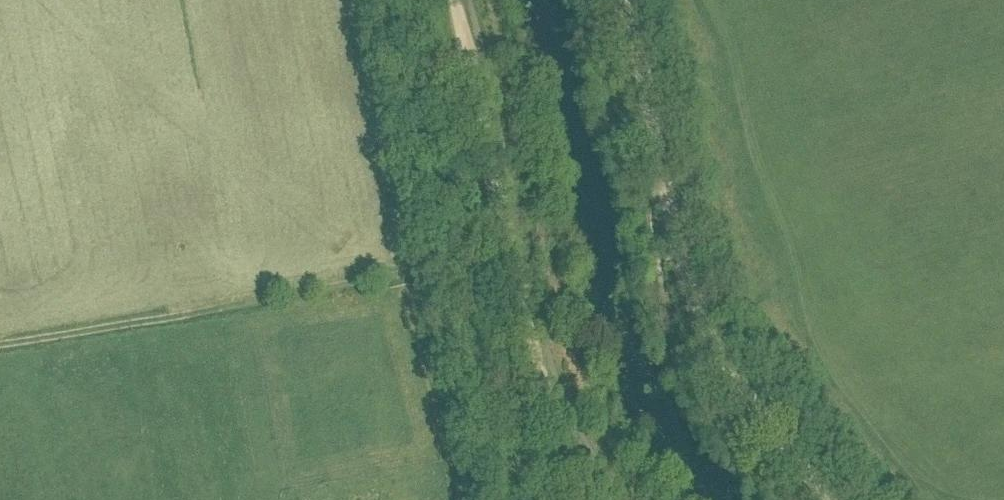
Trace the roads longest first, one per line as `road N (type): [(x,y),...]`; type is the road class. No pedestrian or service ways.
road 1 (track): [(625,0),(695,296),(716,345),(829,499)]
road 2 (track): [(525,255),(0,343)]
road 3 (track): [(451,0),(540,371),(562,428),(606,499)]

